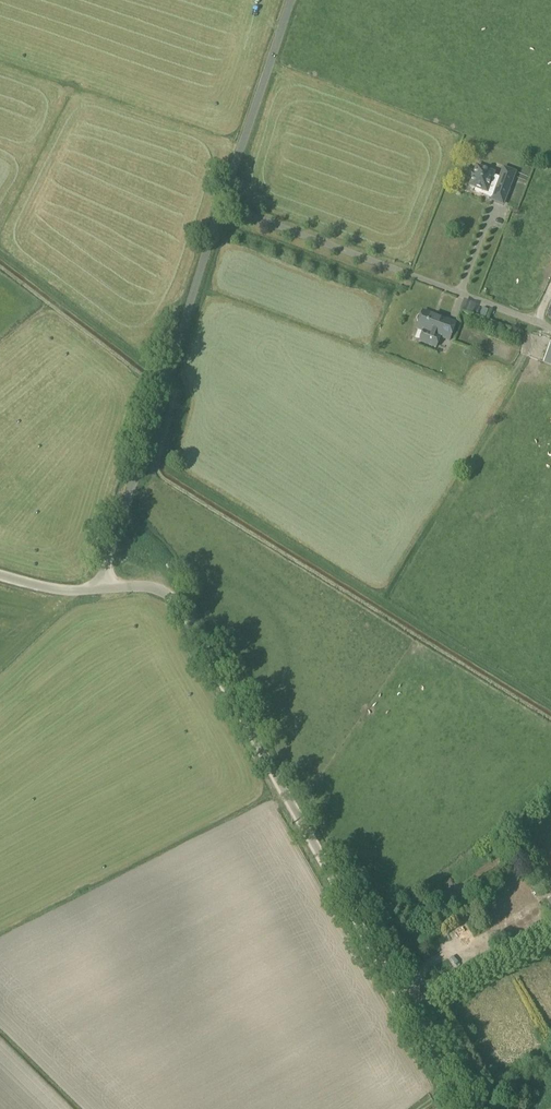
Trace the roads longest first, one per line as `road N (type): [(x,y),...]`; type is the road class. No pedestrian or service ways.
road 1 (unclassified): [(462,1108),(180,606),(157,590),(100,590)]
road 2 (unclassified): [(100,590),(293,0)]

